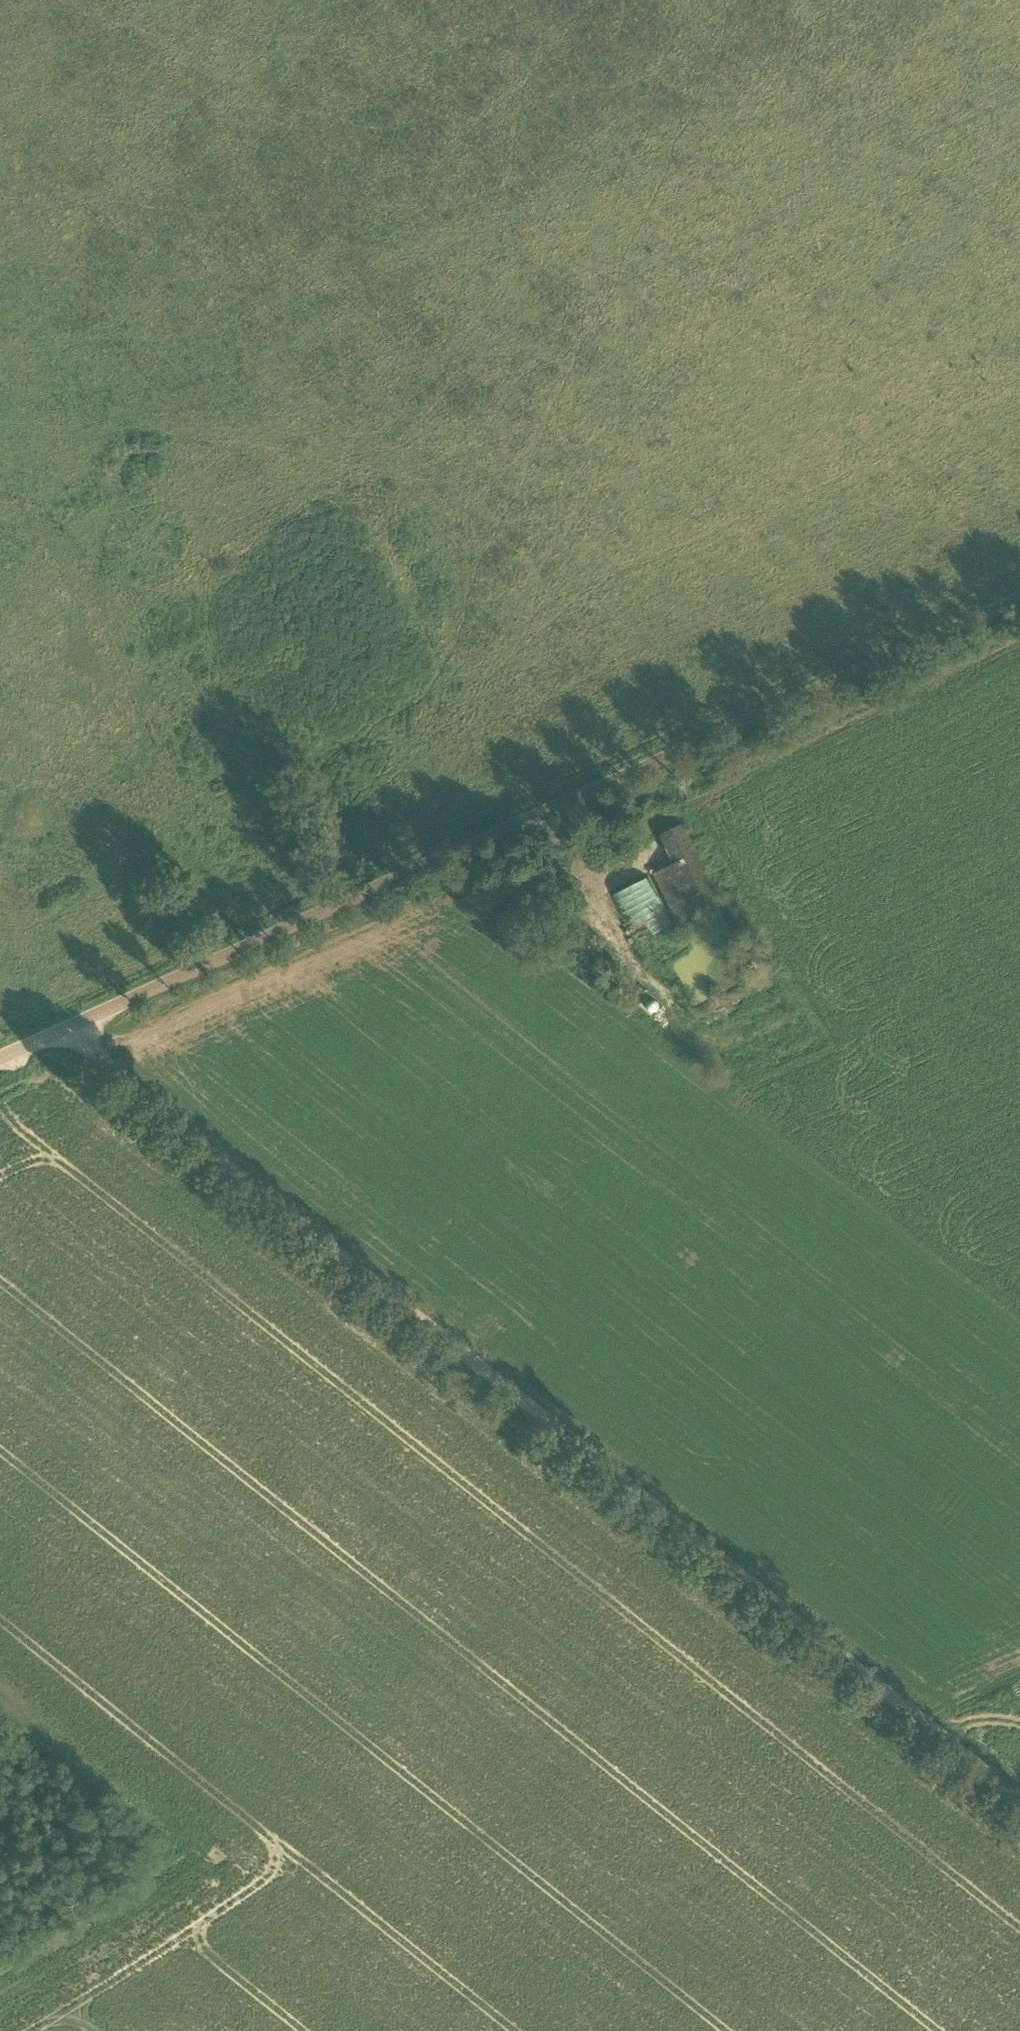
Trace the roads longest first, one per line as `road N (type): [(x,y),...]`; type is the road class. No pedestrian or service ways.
road 1 (track): [(1019,1799),(58,1030)]
road 2 (unclassified): [(0,1057),(1019,597)]

